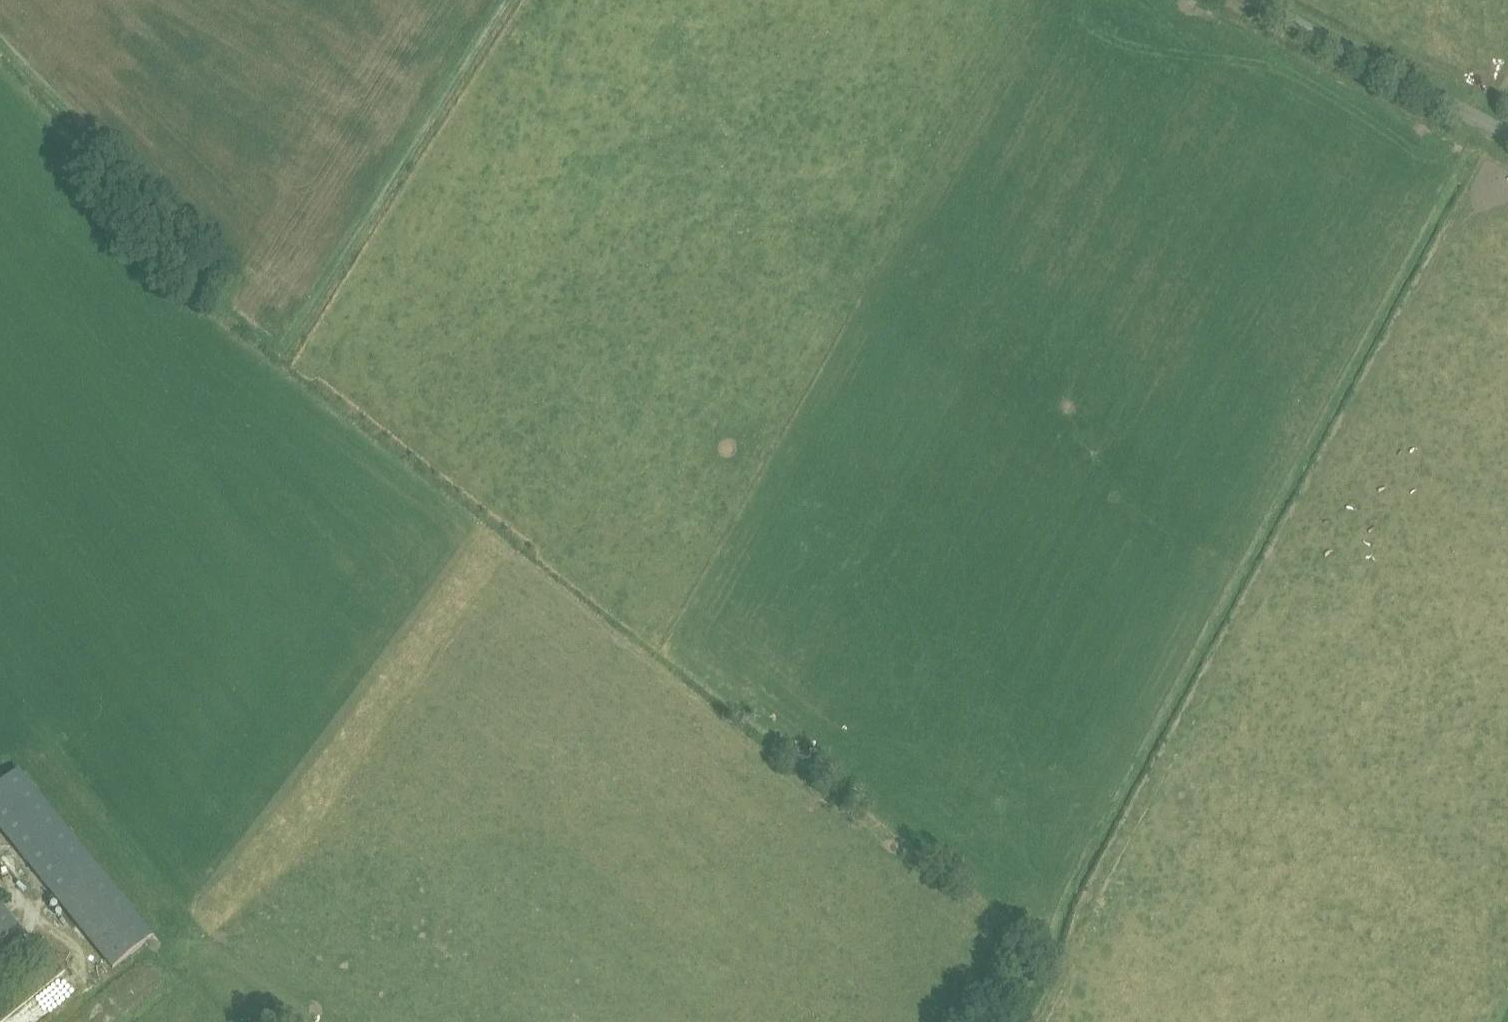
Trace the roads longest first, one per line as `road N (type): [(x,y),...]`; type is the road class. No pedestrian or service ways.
road 1 (unclassified): [(1507,123),(1294,0)]

